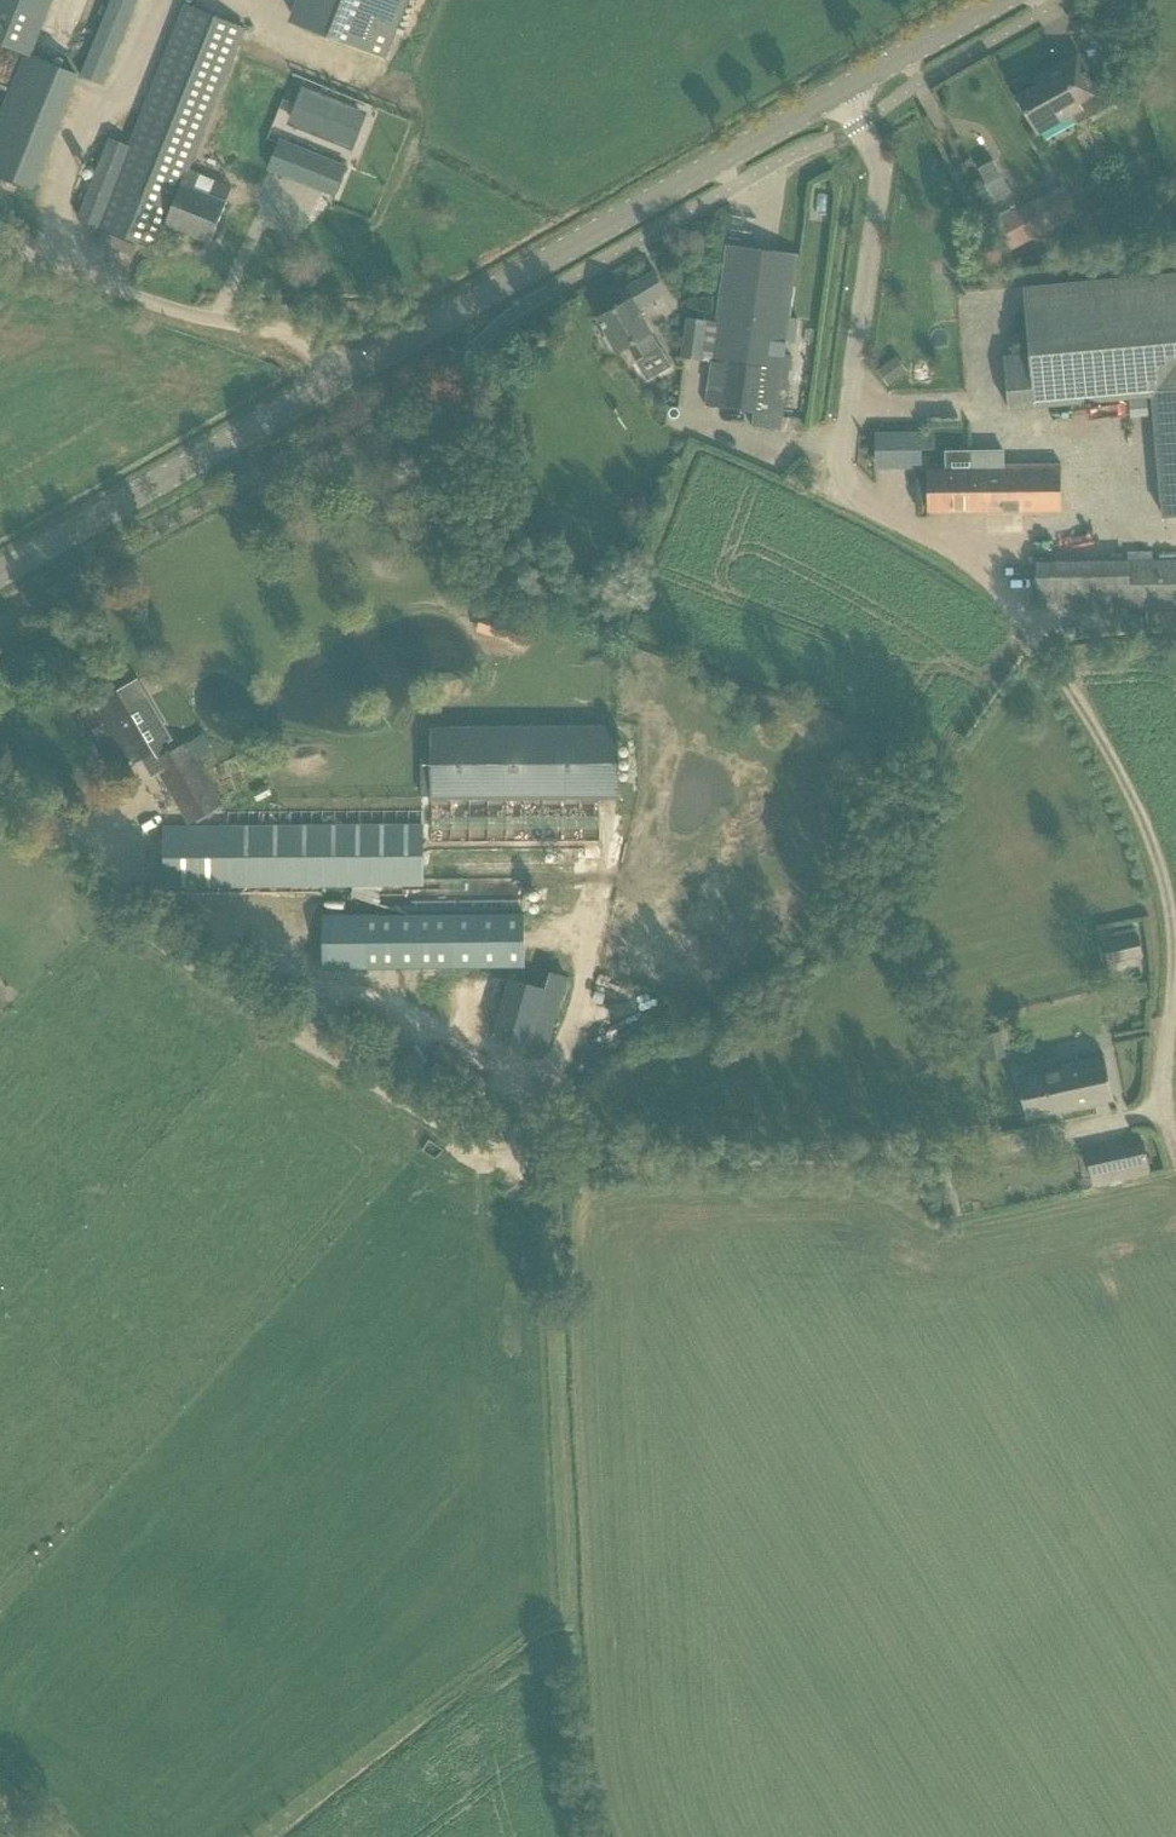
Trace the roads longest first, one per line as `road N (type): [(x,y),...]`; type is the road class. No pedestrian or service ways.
road 1 (track): [(0,784),(101,850),(120,908),(153,935),(512,1167),(543,1159),(963,1156),(1156,1111),(1171,952),(1169,886),(1146,822),(1040,648),(982,577),(834,491),(880,165),(840,91)]
road 2 (tertiary): [(345,378),(999,0)]
road 3 (tertiary): [(0,579),(345,378)]
road 4 (unclassified): [(345,378),(282,330),(198,318),(0,244)]

